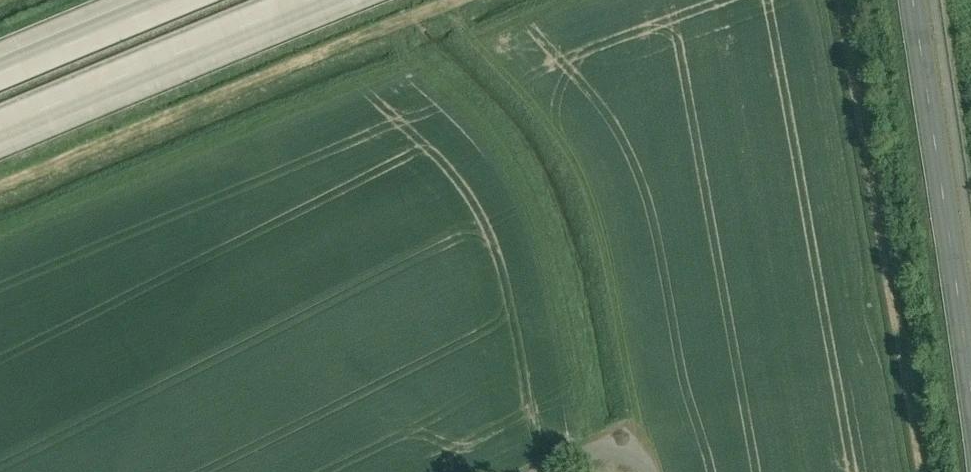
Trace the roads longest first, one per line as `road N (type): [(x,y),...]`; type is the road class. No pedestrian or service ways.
road 1 (tertiary): [(911,0),(970,405)]
road 2 (motorway): [(0,134),(333,0)]
road 3 (motorway): [(163,0),(0,66)]

